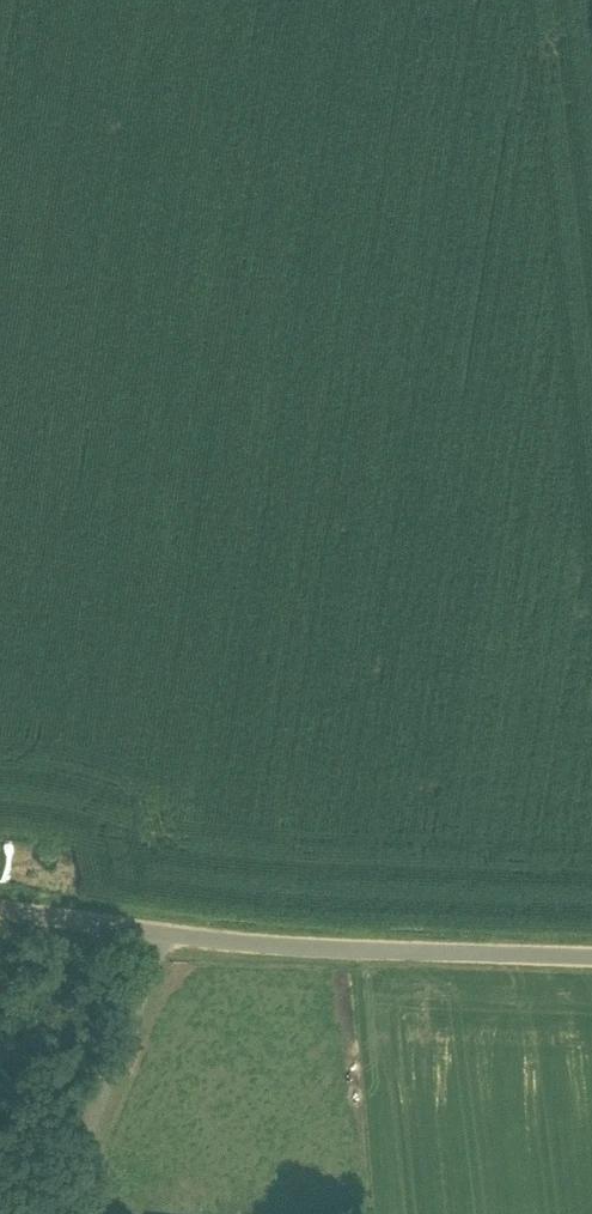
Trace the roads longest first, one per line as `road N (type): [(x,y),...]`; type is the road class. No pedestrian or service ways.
road 1 (unclassified): [(0,908),(208,941),(591,959)]

